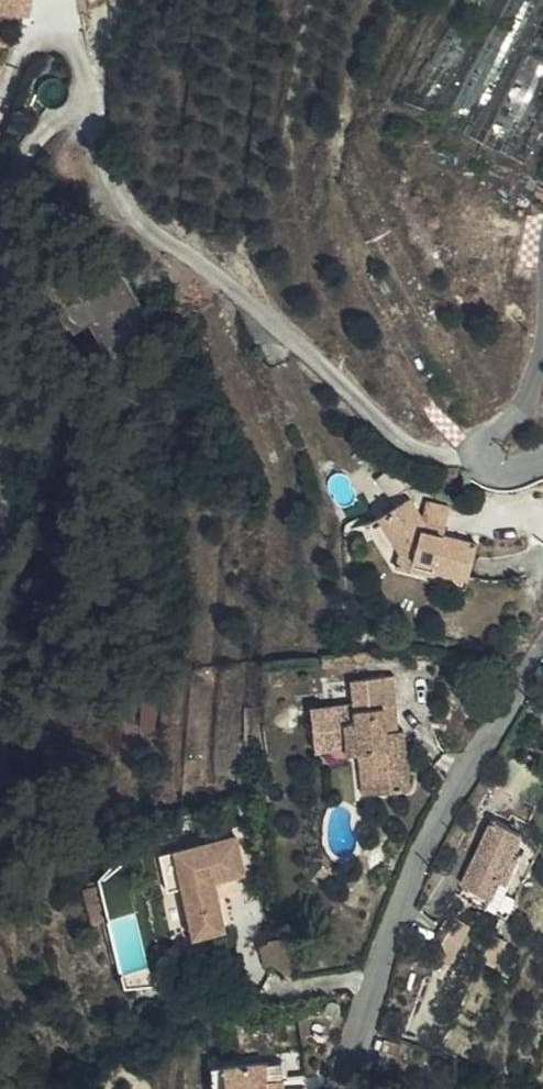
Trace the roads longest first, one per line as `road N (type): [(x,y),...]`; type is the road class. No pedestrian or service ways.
road 1 (unclassified): [(492,459),(411,447),(224,280),(140,223),(99,152),(64,0)]
road 2 (unclassified): [(542,660),(391,937),(349,1088)]
road 3 (unclassified): [(542,353),(536,392),(492,459)]

